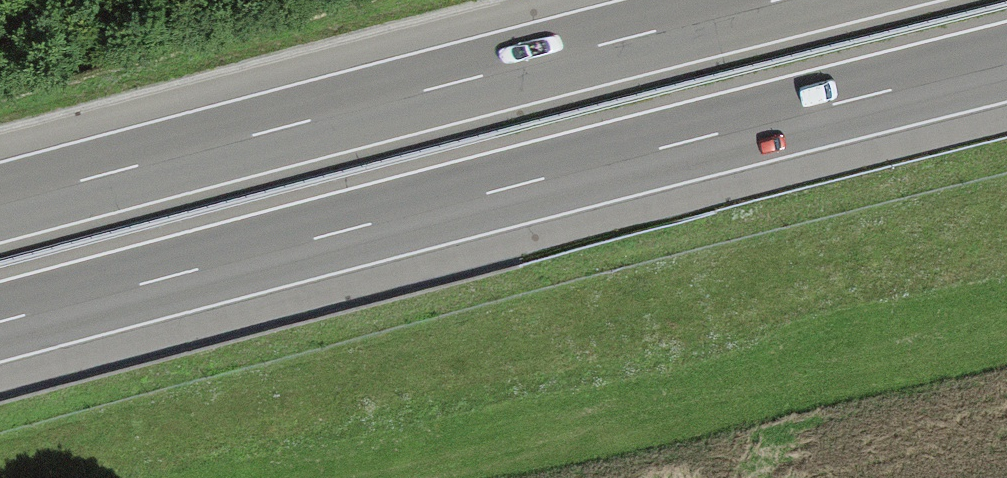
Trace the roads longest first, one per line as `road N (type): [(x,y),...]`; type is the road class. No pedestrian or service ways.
road 1 (motorway): [(0,324),(1006,63)]
road 2 (motorway): [(778,0),(0,201)]

